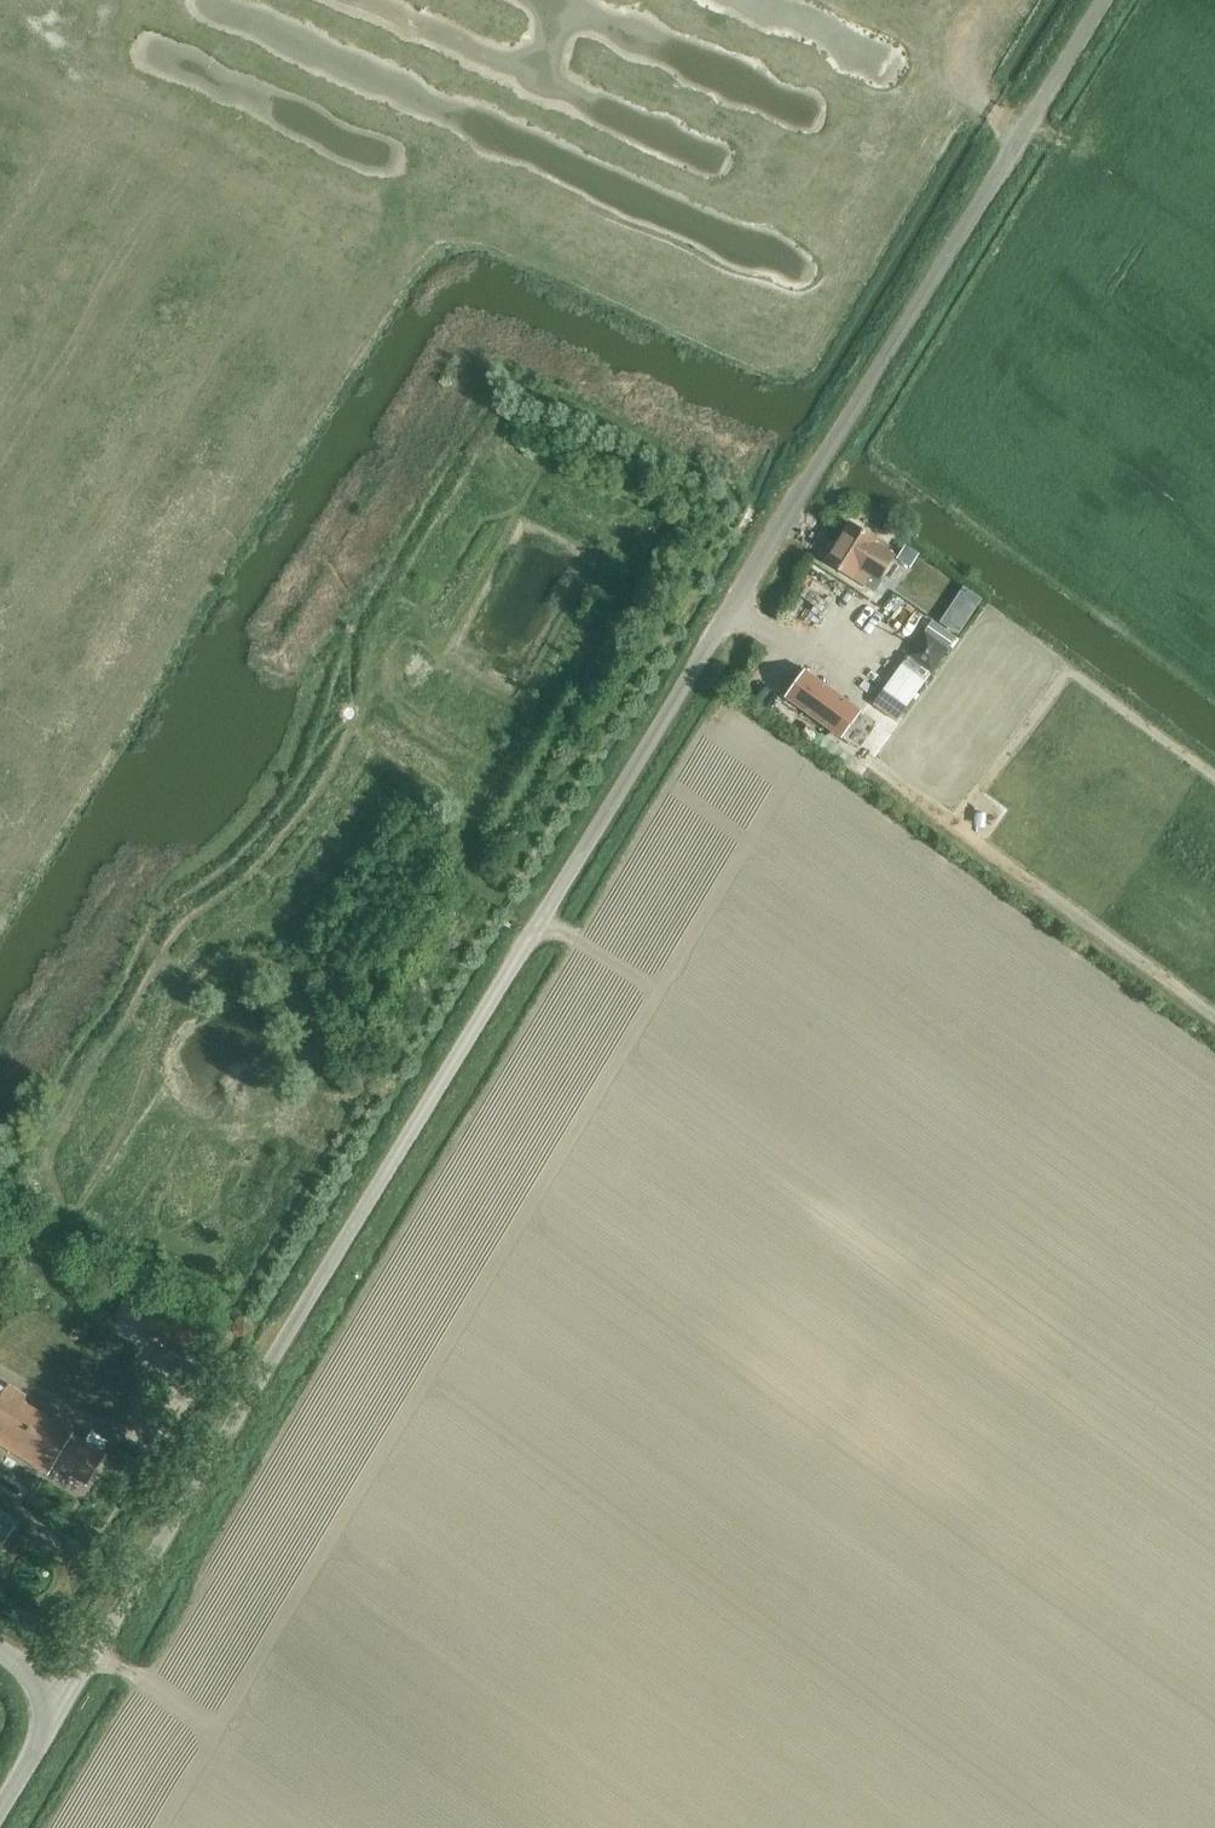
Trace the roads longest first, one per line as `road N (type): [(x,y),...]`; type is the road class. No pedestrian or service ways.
road 1 (unclassified): [(70,1692),(1103,0)]
road 2 (unclassified): [(0,1807),(70,1692)]

